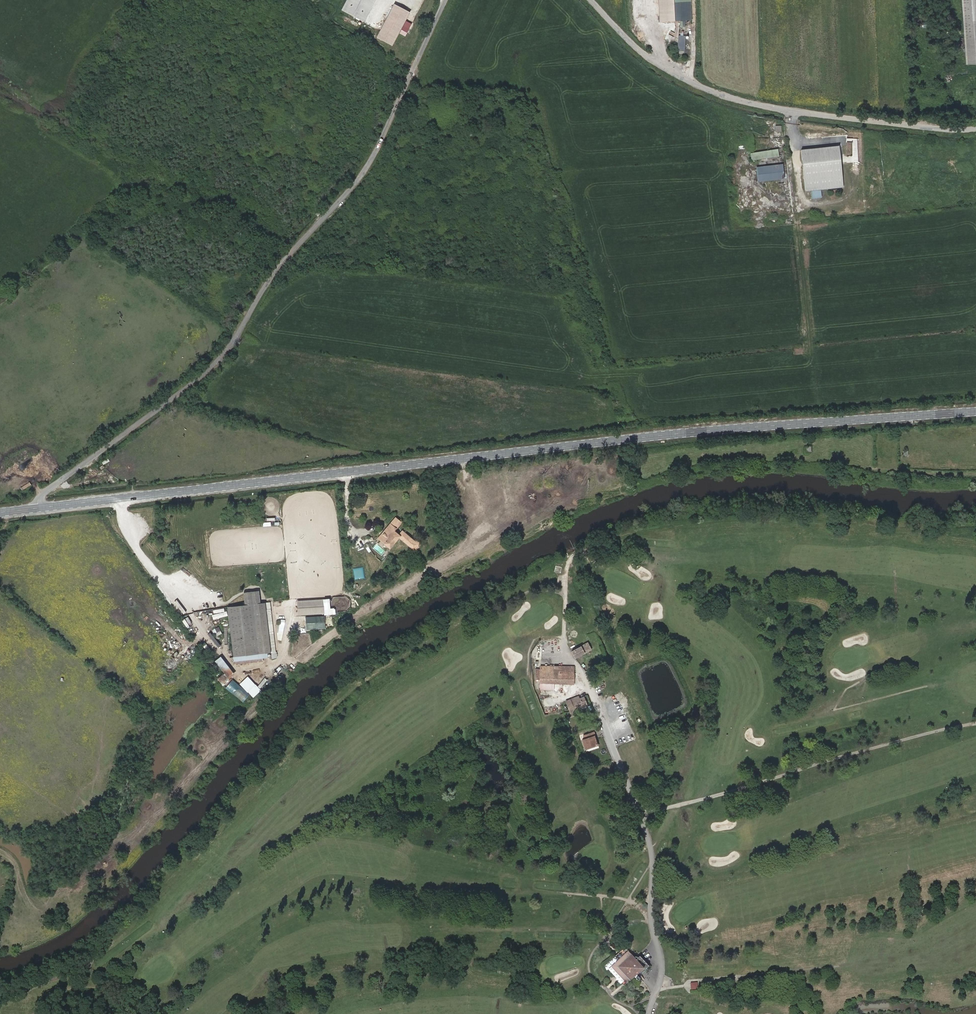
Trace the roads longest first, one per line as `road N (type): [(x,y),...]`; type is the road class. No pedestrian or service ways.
road 1 (secondary): [(975,412),(704,431),(39,508)]
road 2 (unclassified): [(448,0),(370,163),(269,278),(223,354),(43,495),(39,508)]
road 3 (unclassified): [(975,131),(788,112),(728,97),(669,71),(588,0)]

